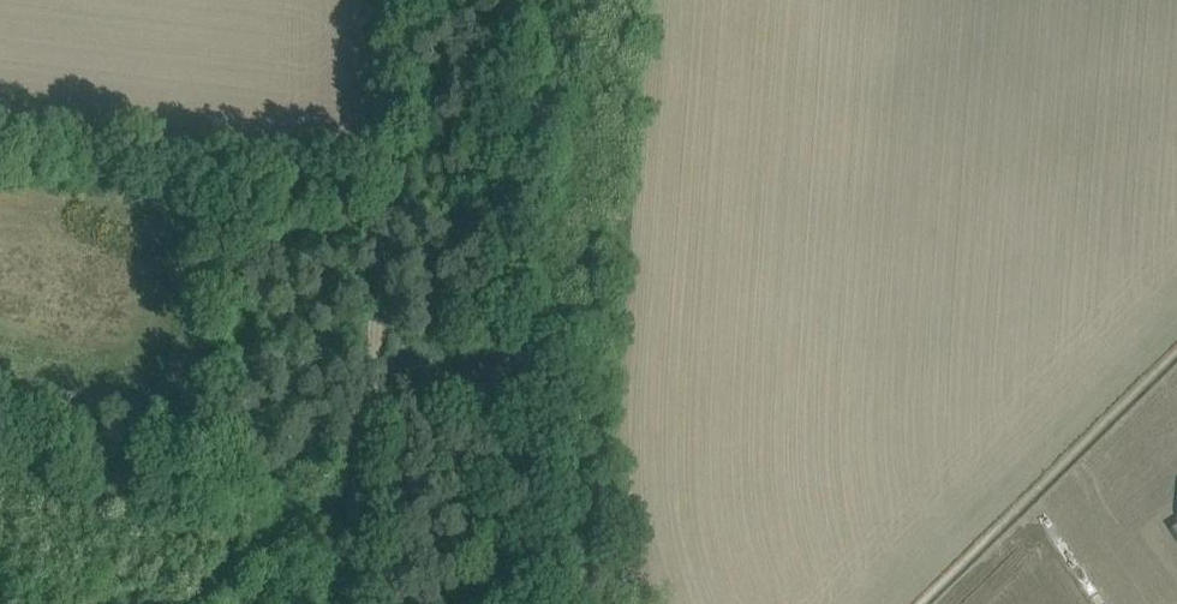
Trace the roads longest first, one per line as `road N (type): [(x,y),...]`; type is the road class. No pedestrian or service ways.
road 1 (track): [(365,418),(384,245),(385,0)]
road 2 (track): [(382,603),(355,490),(365,418)]

